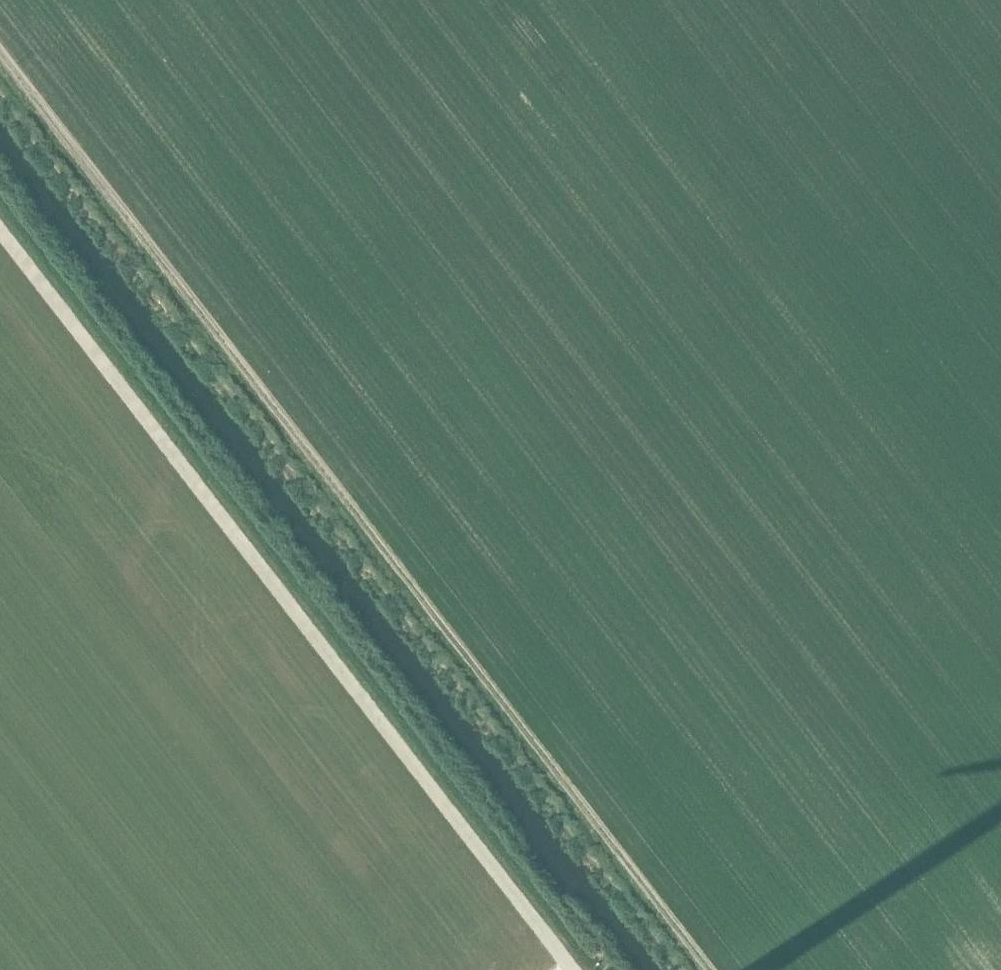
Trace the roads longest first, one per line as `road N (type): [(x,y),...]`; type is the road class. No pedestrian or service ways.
road 1 (track): [(572,969),(0,234)]

